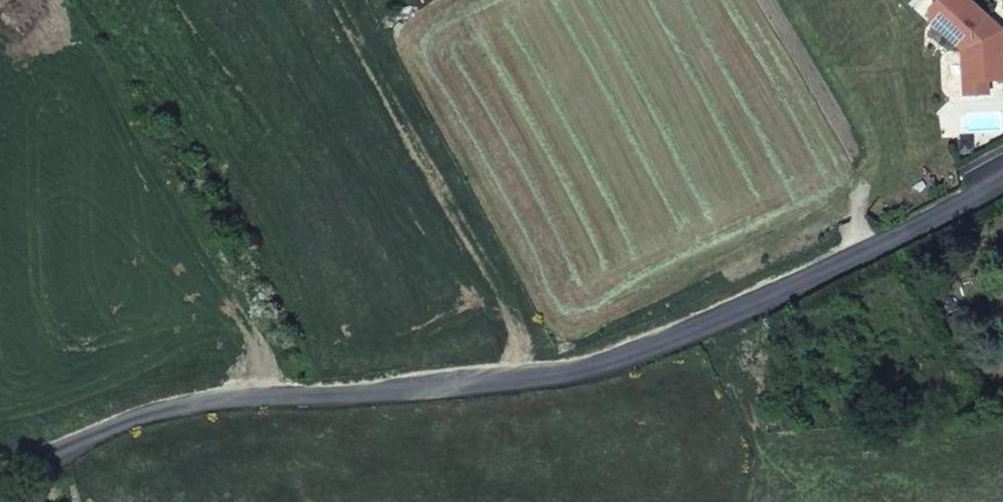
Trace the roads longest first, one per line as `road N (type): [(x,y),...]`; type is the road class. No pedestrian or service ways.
road 1 (residential): [(1002,184),(770,299),(593,367),(429,390),(205,402),(149,415),(0,476)]

